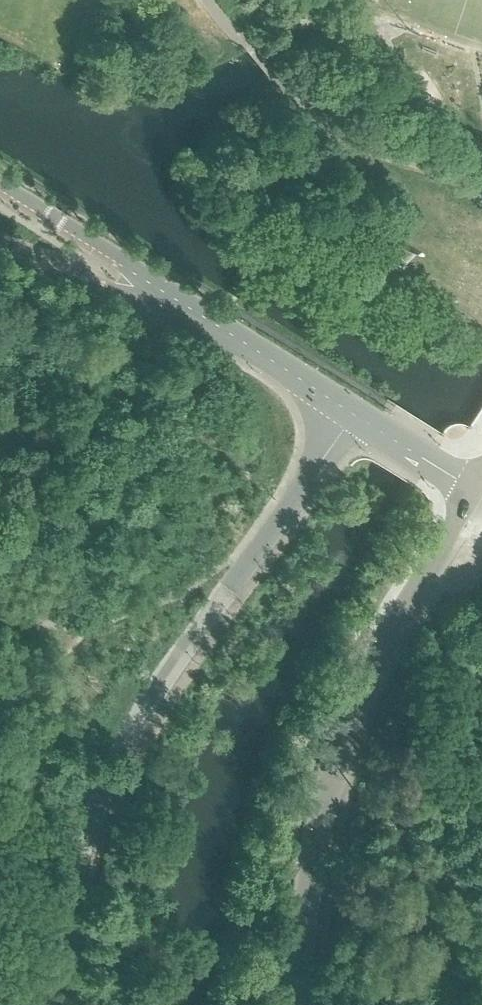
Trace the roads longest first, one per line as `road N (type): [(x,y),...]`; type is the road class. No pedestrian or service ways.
road 1 (residential): [(34,1004),(98,801),(128,740),(356,412)]
road 2 (residential): [(300,1004),(312,875),(354,701),(478,492)]
road 3 (residential): [(200,309),(0,183)]
road 4 (residential): [(0,257),(157,313),(200,309)]
road 5 (residential): [(356,412),(200,309)]
road 6 (residential): [(478,492),(356,412)]

